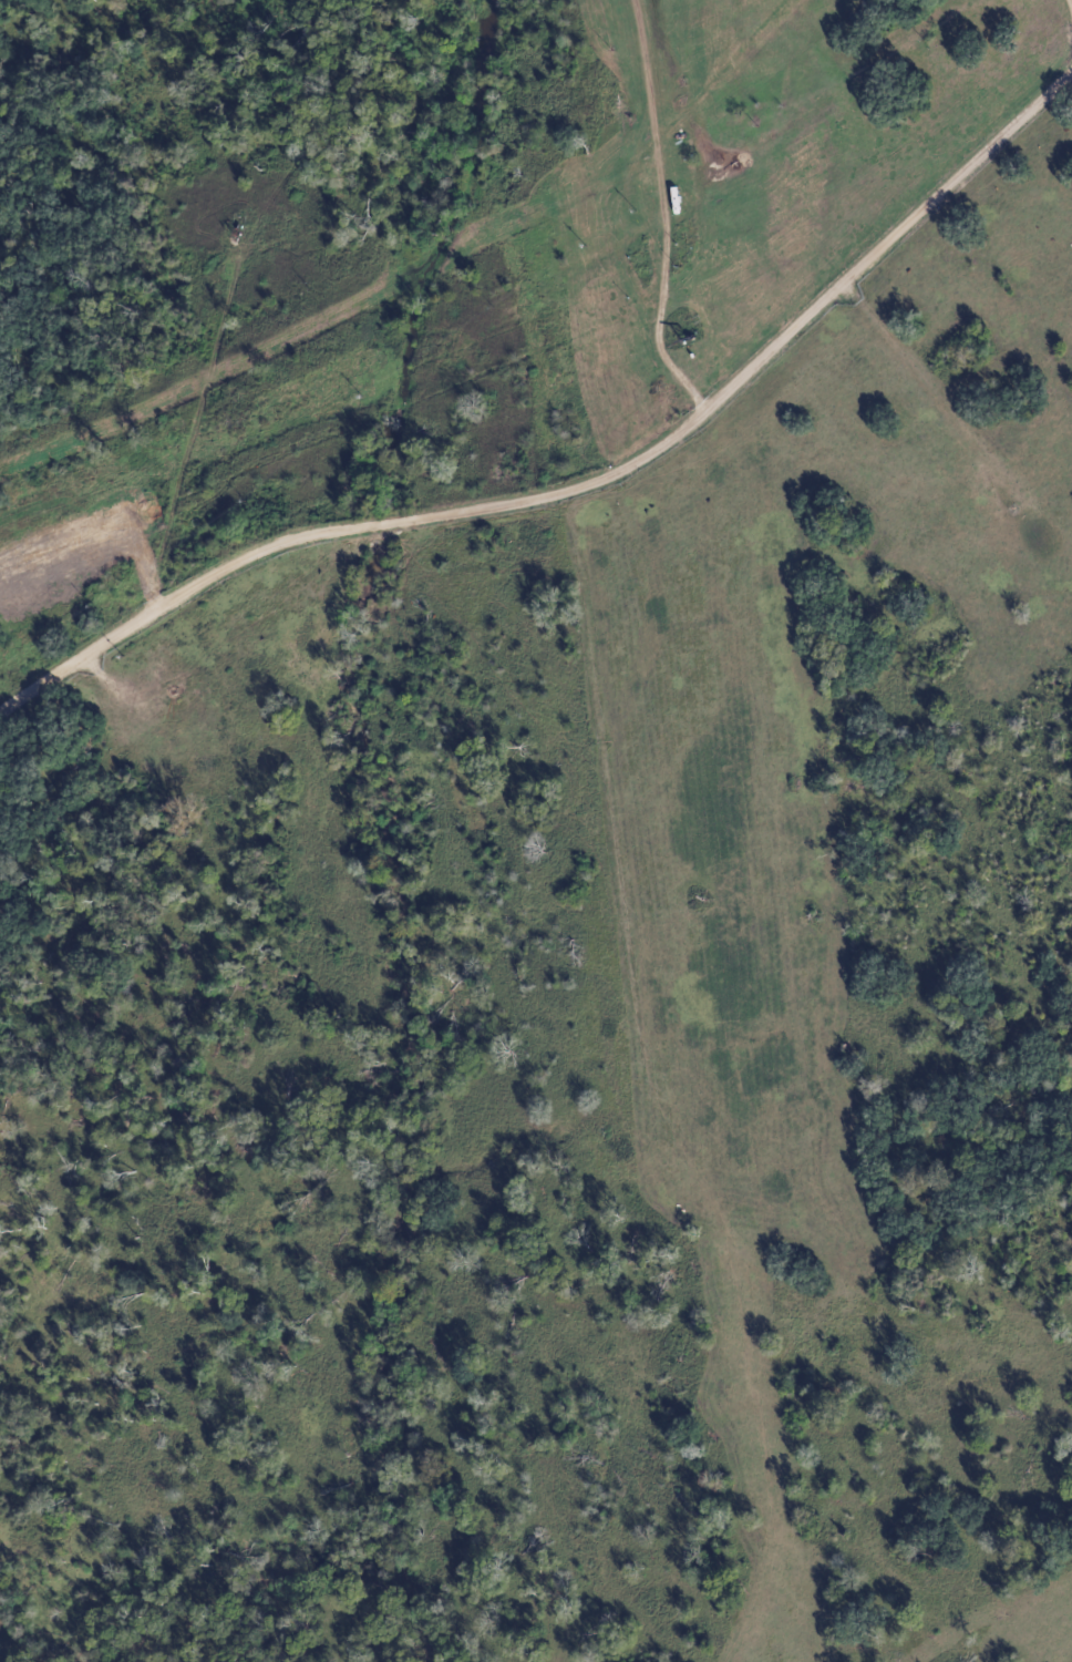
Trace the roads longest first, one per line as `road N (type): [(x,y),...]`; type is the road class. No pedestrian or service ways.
road 1 (residential): [(151,612),(240,246)]
road 2 (residential): [(848,281),(1014,480)]

